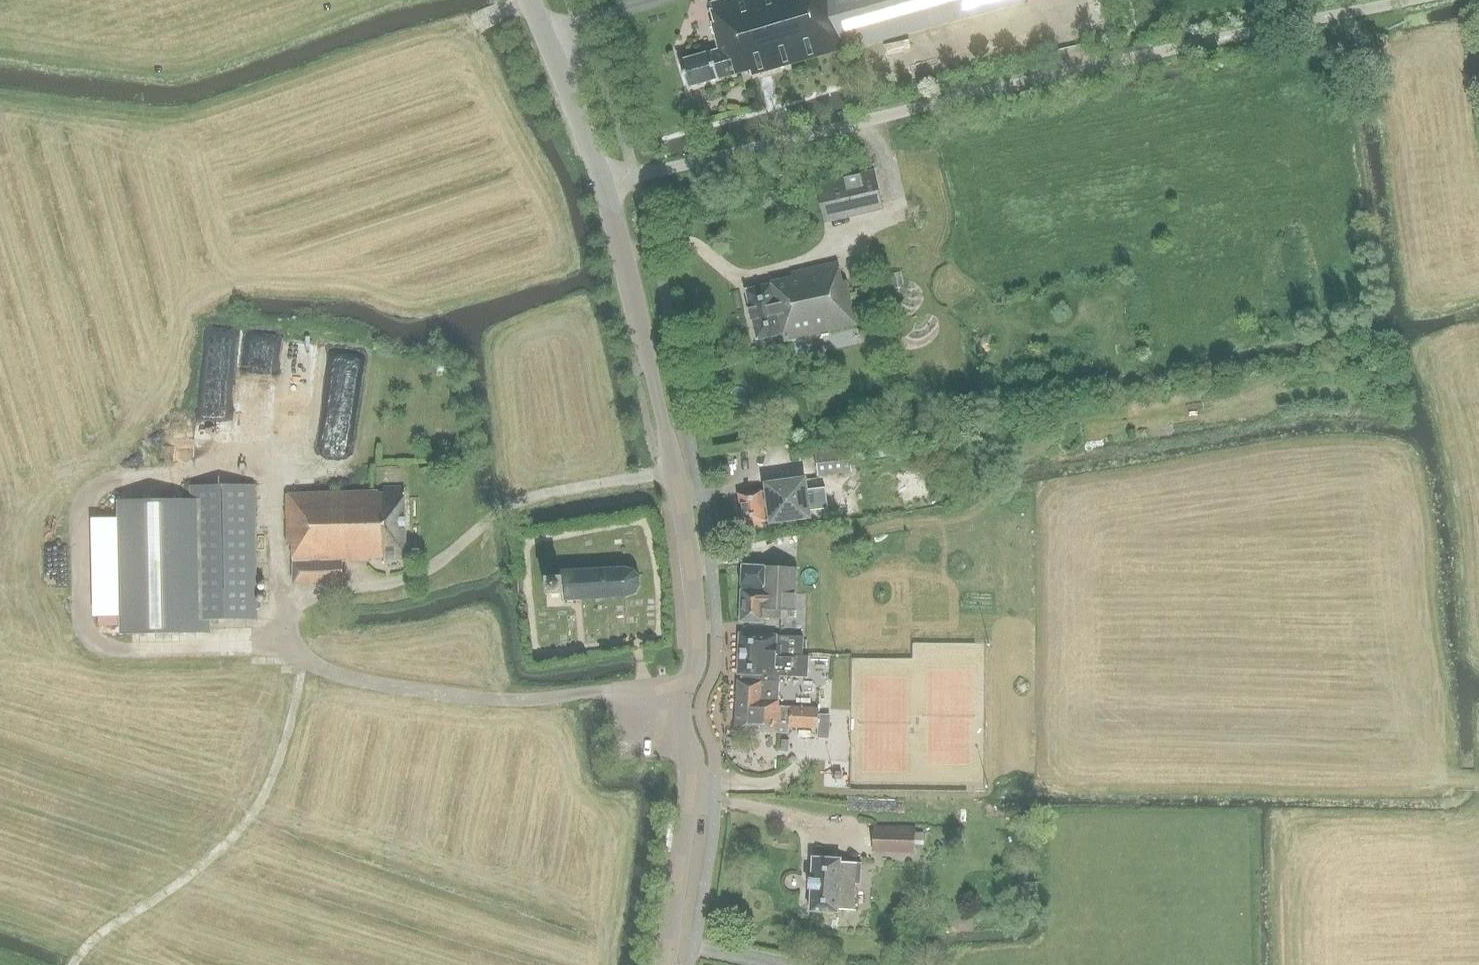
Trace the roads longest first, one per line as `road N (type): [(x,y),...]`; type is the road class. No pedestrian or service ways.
road 1 (secondary): [(664,964),(693,772),(681,711),(696,656),(687,538),(613,218),(530,0)]
road 2 (track): [(303,659),(264,797),(238,833),(191,876),(105,931),(75,964)]
road 3 (track): [(132,648),(107,646),(84,625),(80,523),(96,490),(123,481)]

